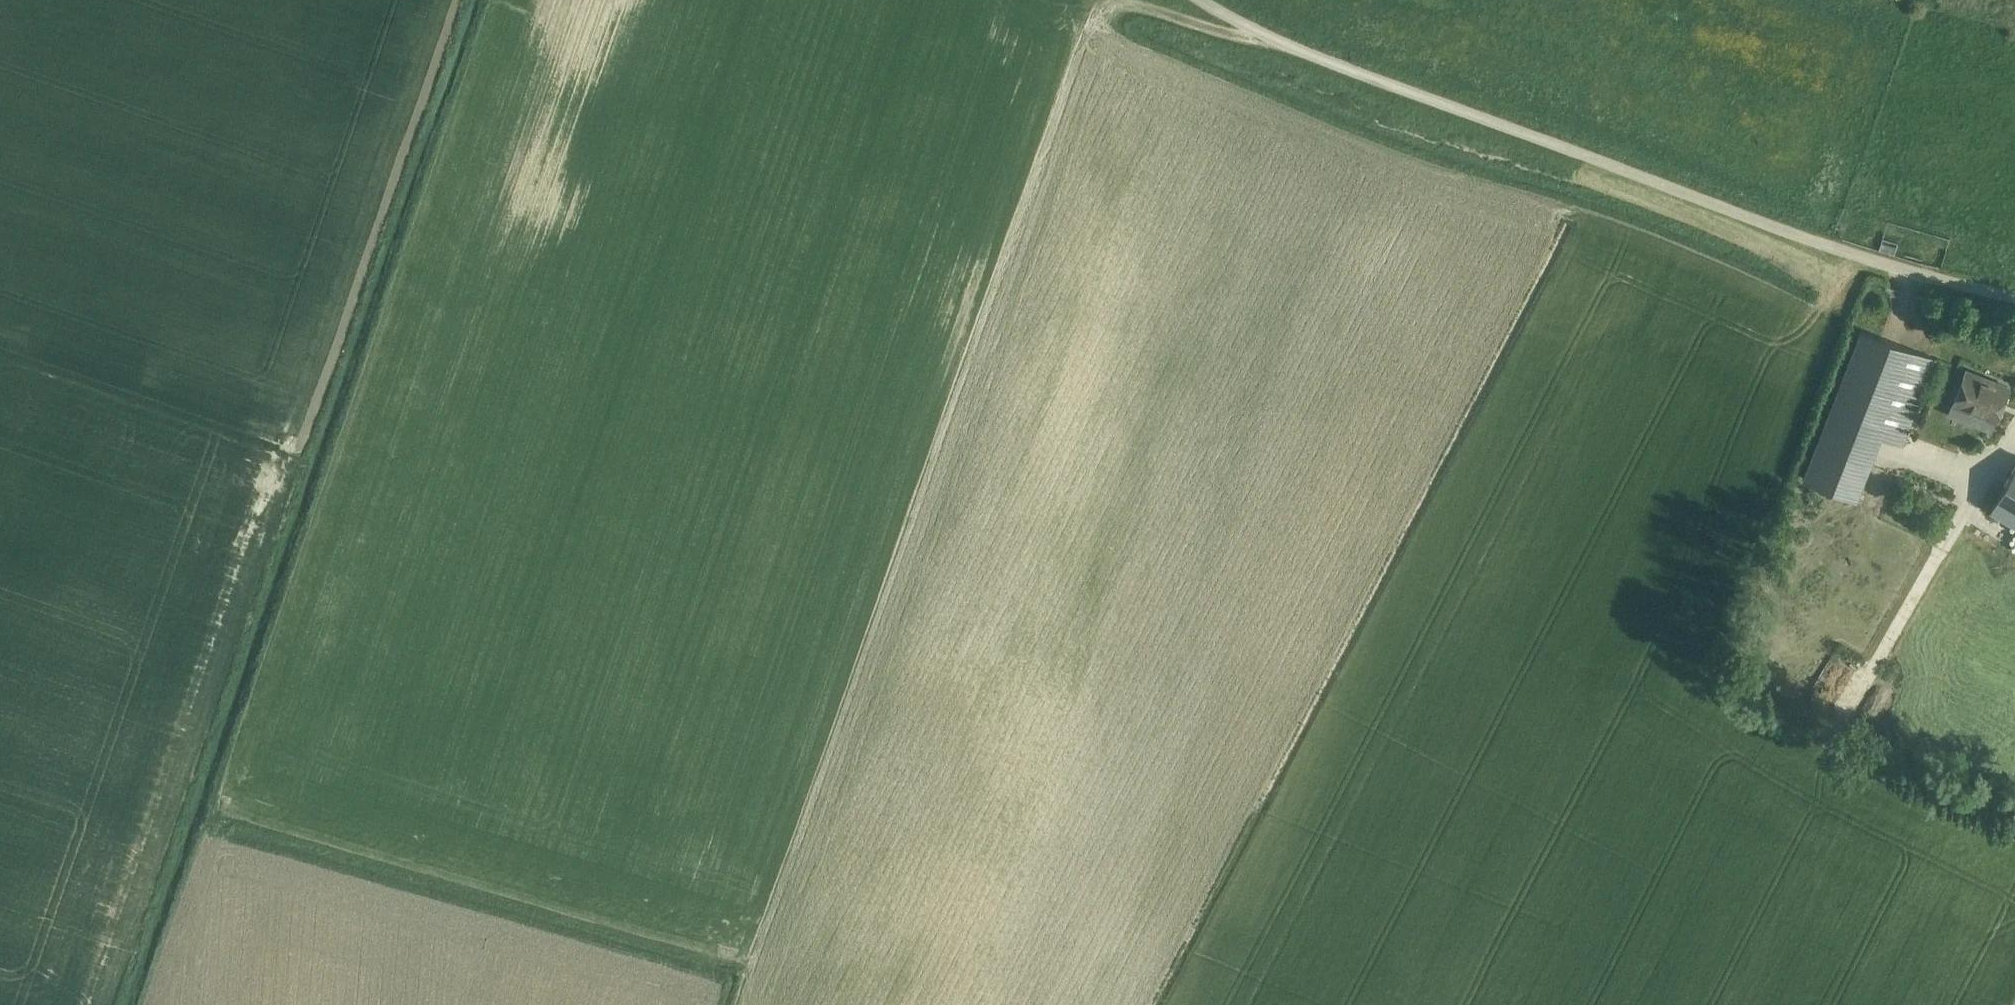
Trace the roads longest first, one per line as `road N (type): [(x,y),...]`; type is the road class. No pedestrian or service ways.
road 1 (unclassified): [(2014,299),(1791,233),(1336,65),(1199,0)]

